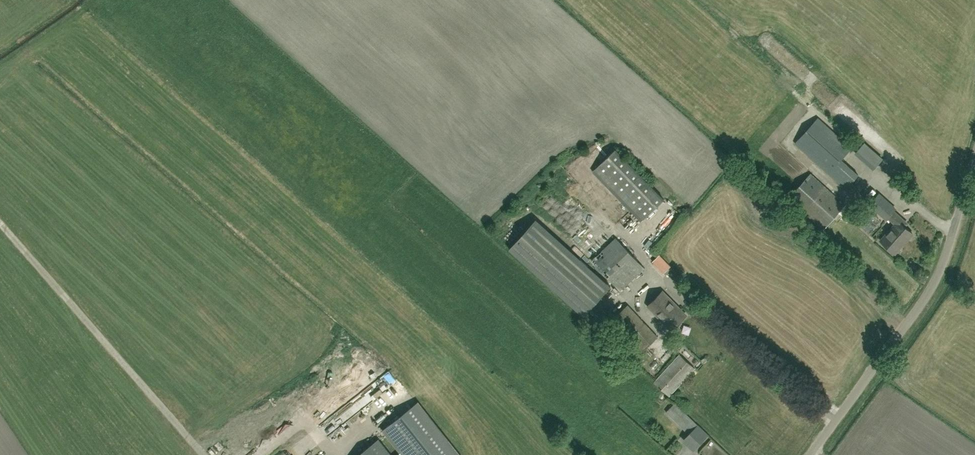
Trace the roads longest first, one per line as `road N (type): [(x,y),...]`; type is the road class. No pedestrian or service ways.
road 1 (unclassified): [(811,454),(934,283),(974,159)]

